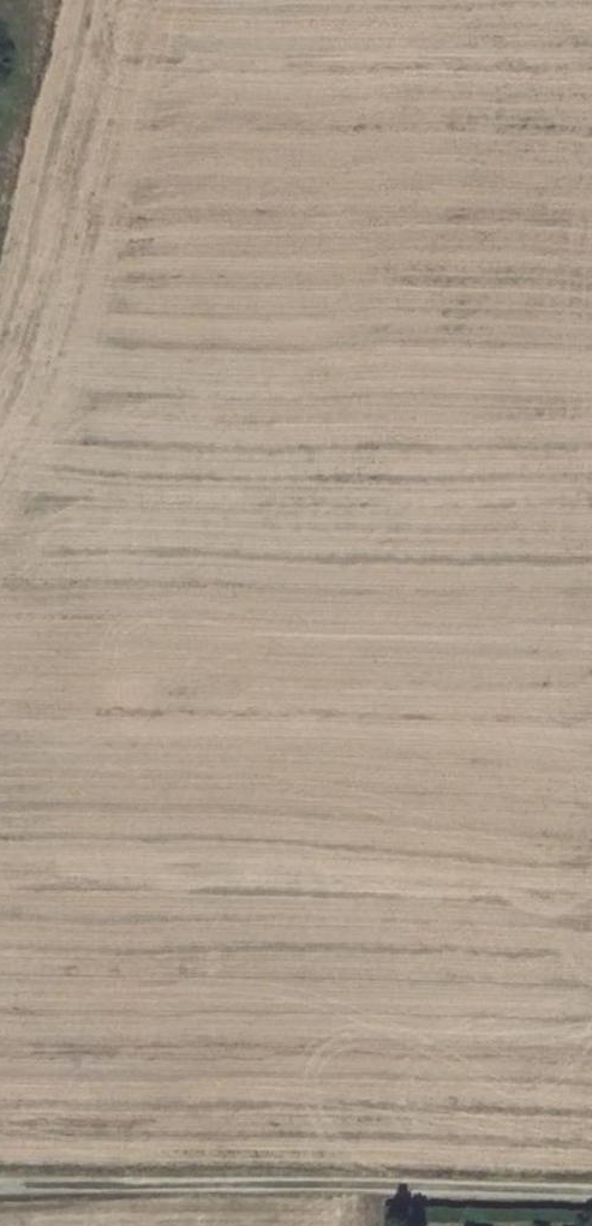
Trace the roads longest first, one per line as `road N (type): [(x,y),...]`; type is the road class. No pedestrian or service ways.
road 1 (track): [(0,1192),(591,1197)]

